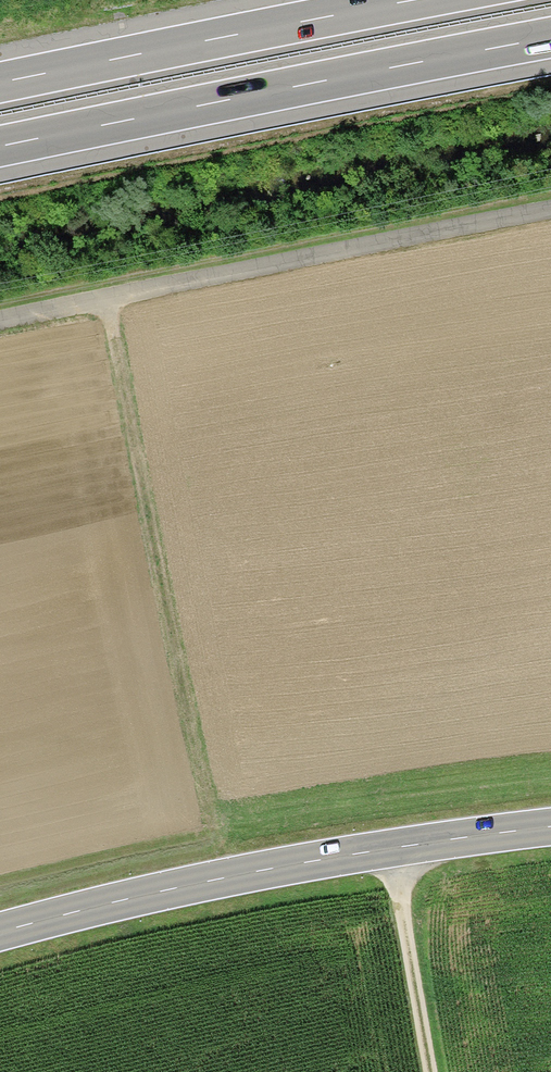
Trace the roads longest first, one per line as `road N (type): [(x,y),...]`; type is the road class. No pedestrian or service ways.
road 1 (track): [(0,320),(550,211)]
road 2 (motorway): [(0,148),(550,39)]
road 3 (primary): [(0,933),(321,859),(550,827)]
road 4 (track): [(105,298),(208,824)]
road 5 (motorway): [(406,0),(0,81)]
road 6 (track): [(388,849),(429,1071)]

